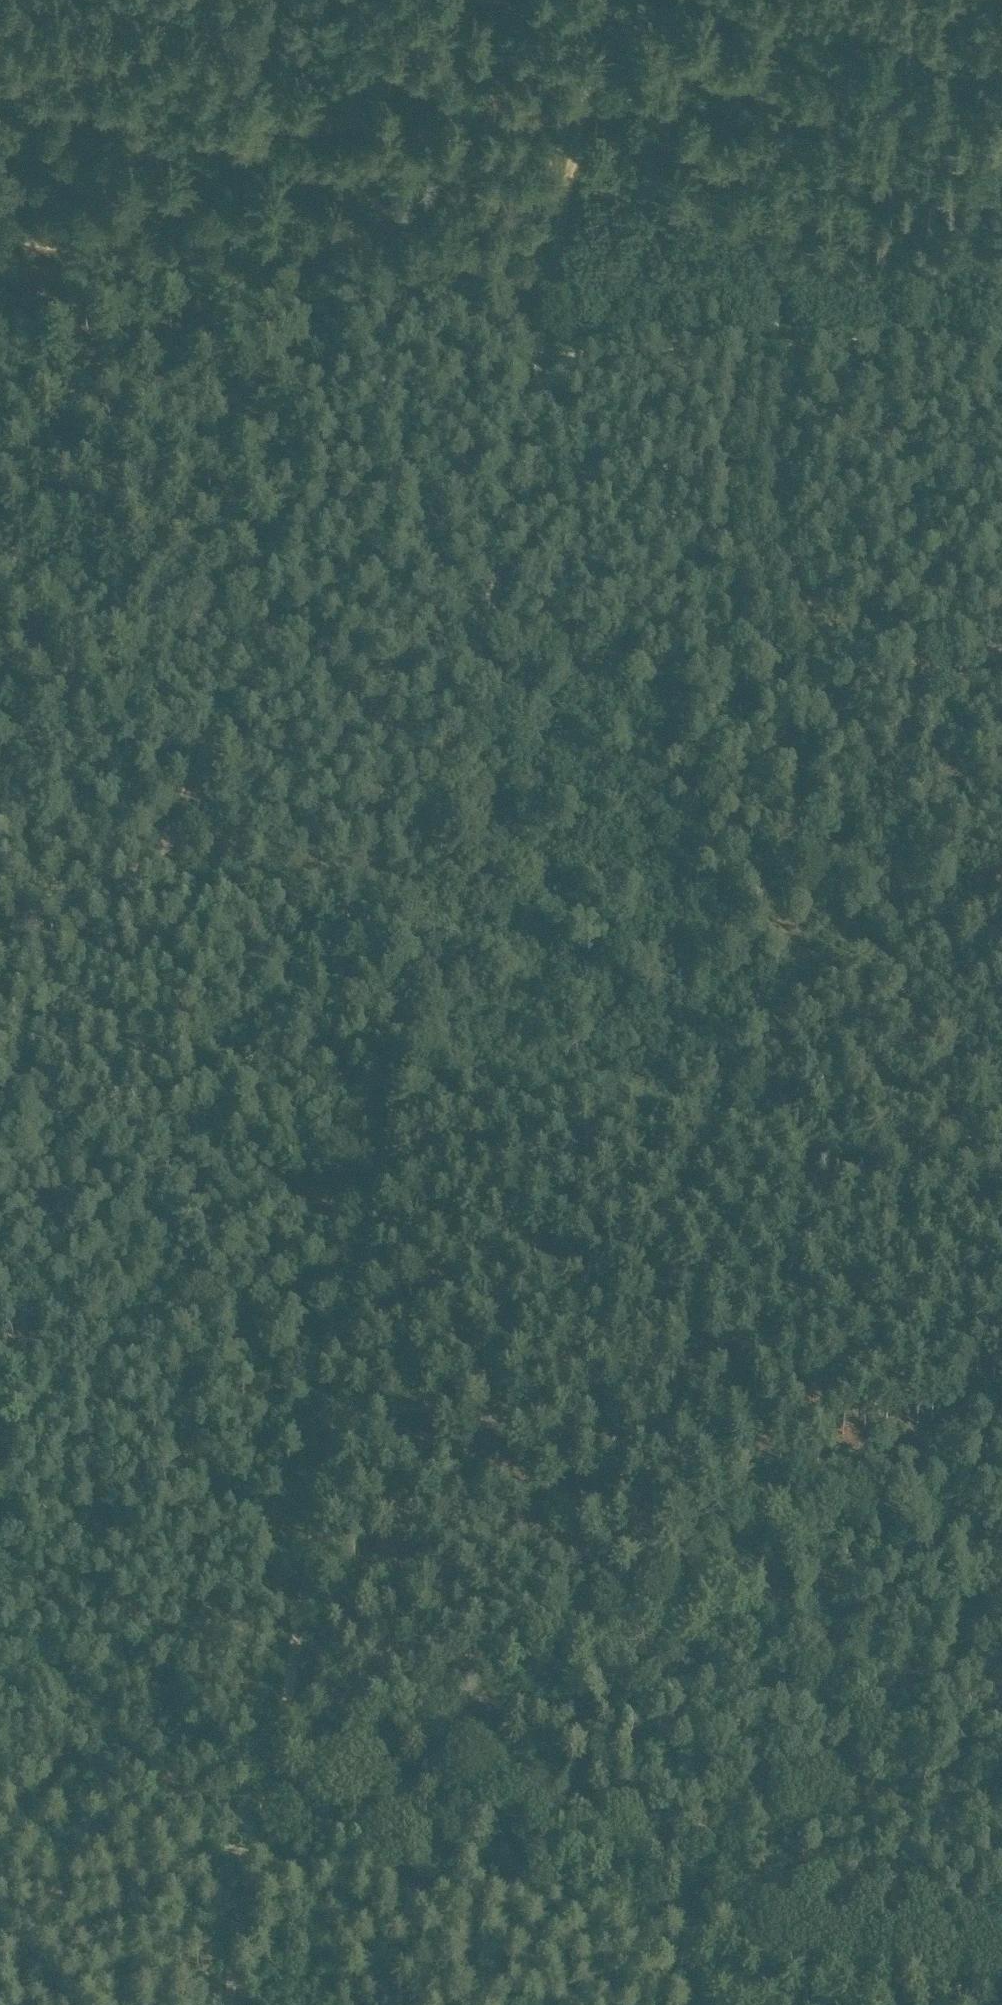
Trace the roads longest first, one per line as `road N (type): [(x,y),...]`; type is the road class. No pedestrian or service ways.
road 1 (track): [(544,362),(262,1830)]
road 2 (track): [(0,231),(331,301),(548,336)]
road 3 (track): [(262,1830),(397,1784),(482,1792),(663,1878),(701,1913)]
road 4 (track): [(544,362),(595,340),(1001,350)]
road 5 (track): [(259,1848),(699,1926)]
road 6 (track): [(436,898),(0,809)]
road 7 (track): [(655,0),(1001,68)]
road 8 (track): [(699,1926),(1001,1977)]
road 9 (track): [(0,1799),(259,1848)]
road 10 (track): [(607,0),(609,82),(588,195)]
road 11 (track): [(588,195),(544,362)]
road 12 (track): [(228,2004),(259,1848)]

